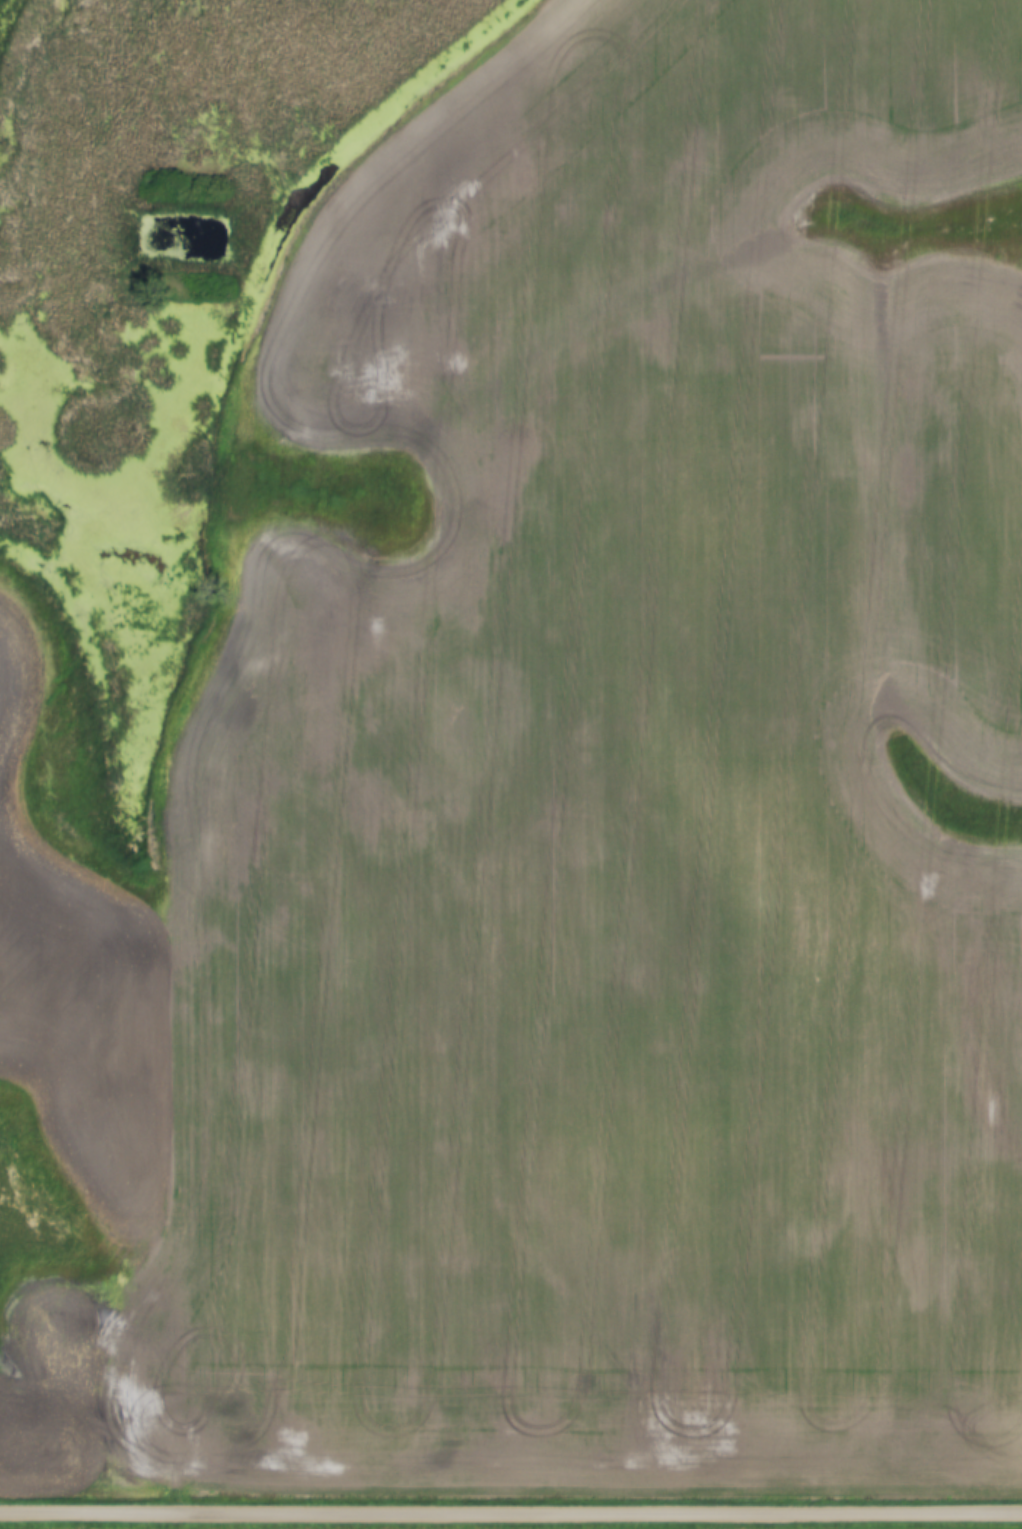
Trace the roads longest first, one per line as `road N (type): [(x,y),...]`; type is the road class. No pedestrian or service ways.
road 1 (residential): [(0,1511),(1021,1512)]

